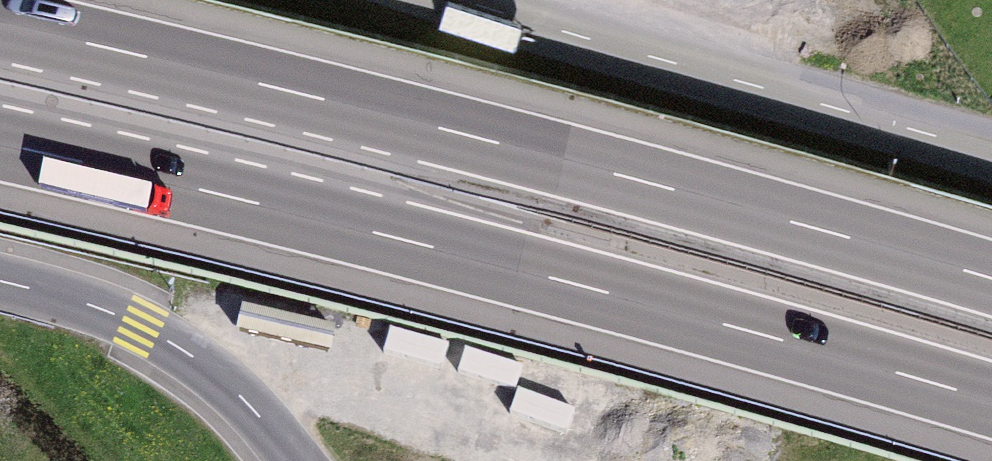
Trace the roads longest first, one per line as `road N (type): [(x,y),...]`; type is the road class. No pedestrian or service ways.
road 1 (motorway): [(0,145),(392,239),(991,402)]
road 2 (motorway): [(991,276),(394,113),(0,21)]
road 3 (tertiary): [(467,0),(991,154)]
road 4 (tertiary): [(295,460),(251,407),(196,360),(138,325),(0,280)]

